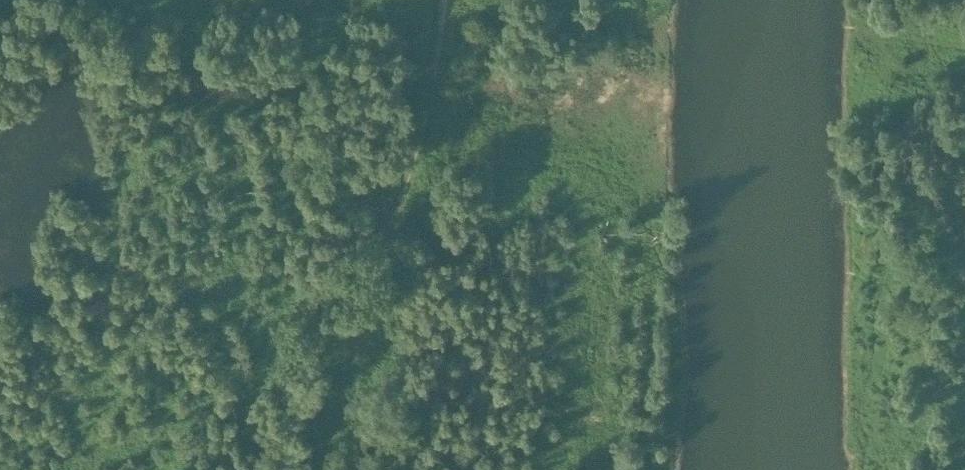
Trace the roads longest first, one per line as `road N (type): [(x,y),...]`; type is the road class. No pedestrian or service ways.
road 1 (track): [(451,0),(440,104),(332,469)]

